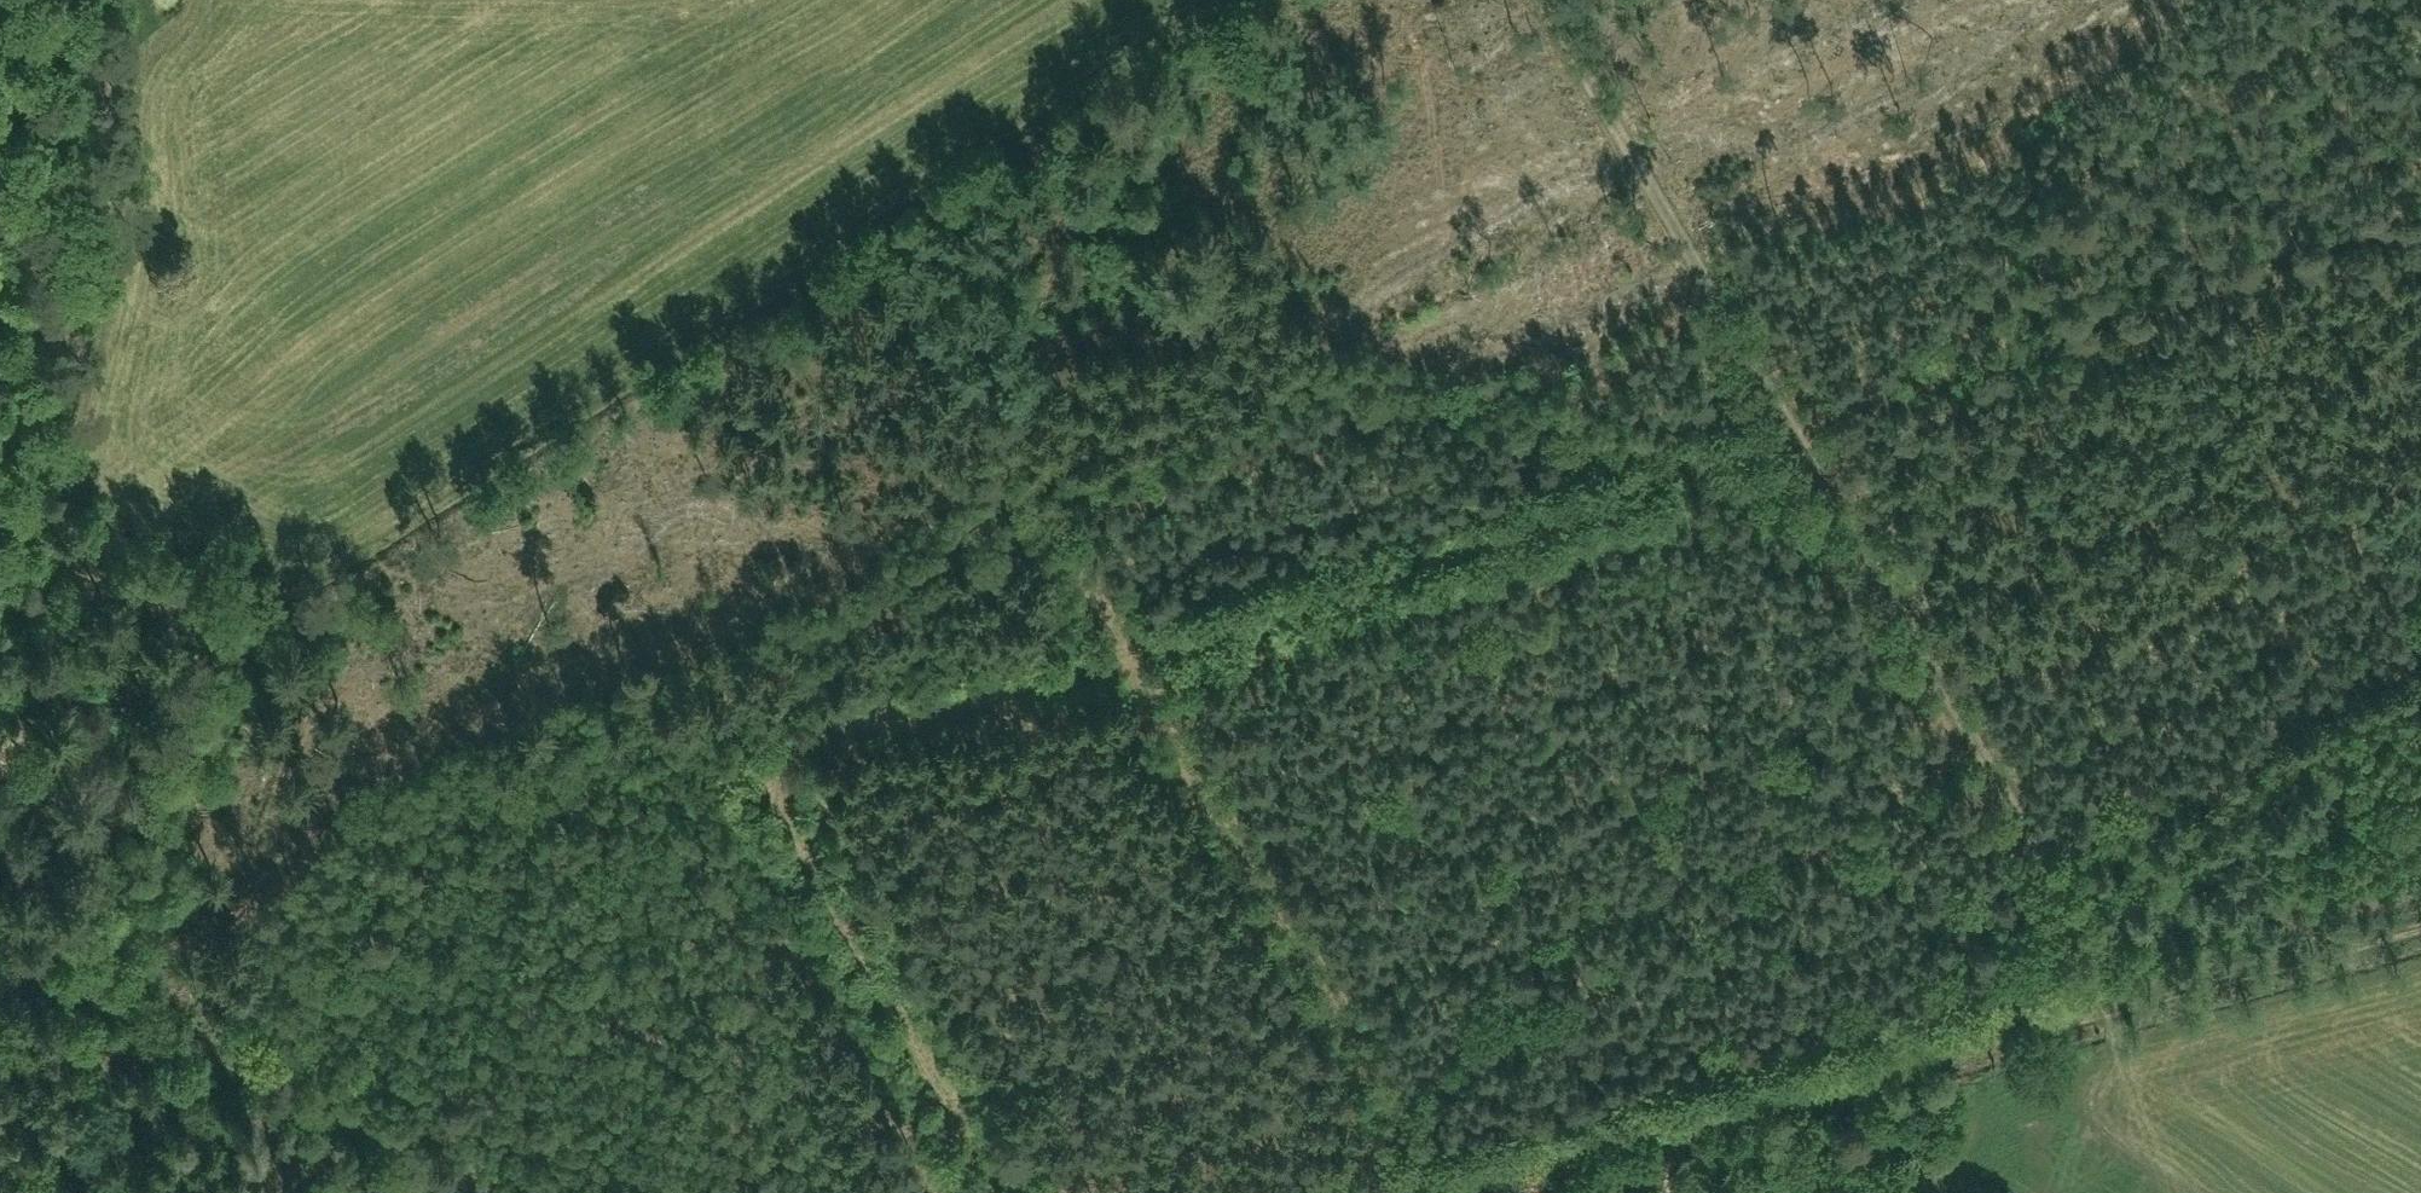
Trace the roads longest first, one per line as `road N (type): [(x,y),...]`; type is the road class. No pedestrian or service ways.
road 1 (track): [(2136,1000),(1787,430),(1536,0)]
road 2 (track): [(2420,930),(2136,1000),(1446,1192)]
road 3 (track): [(0,955),(476,1192)]

